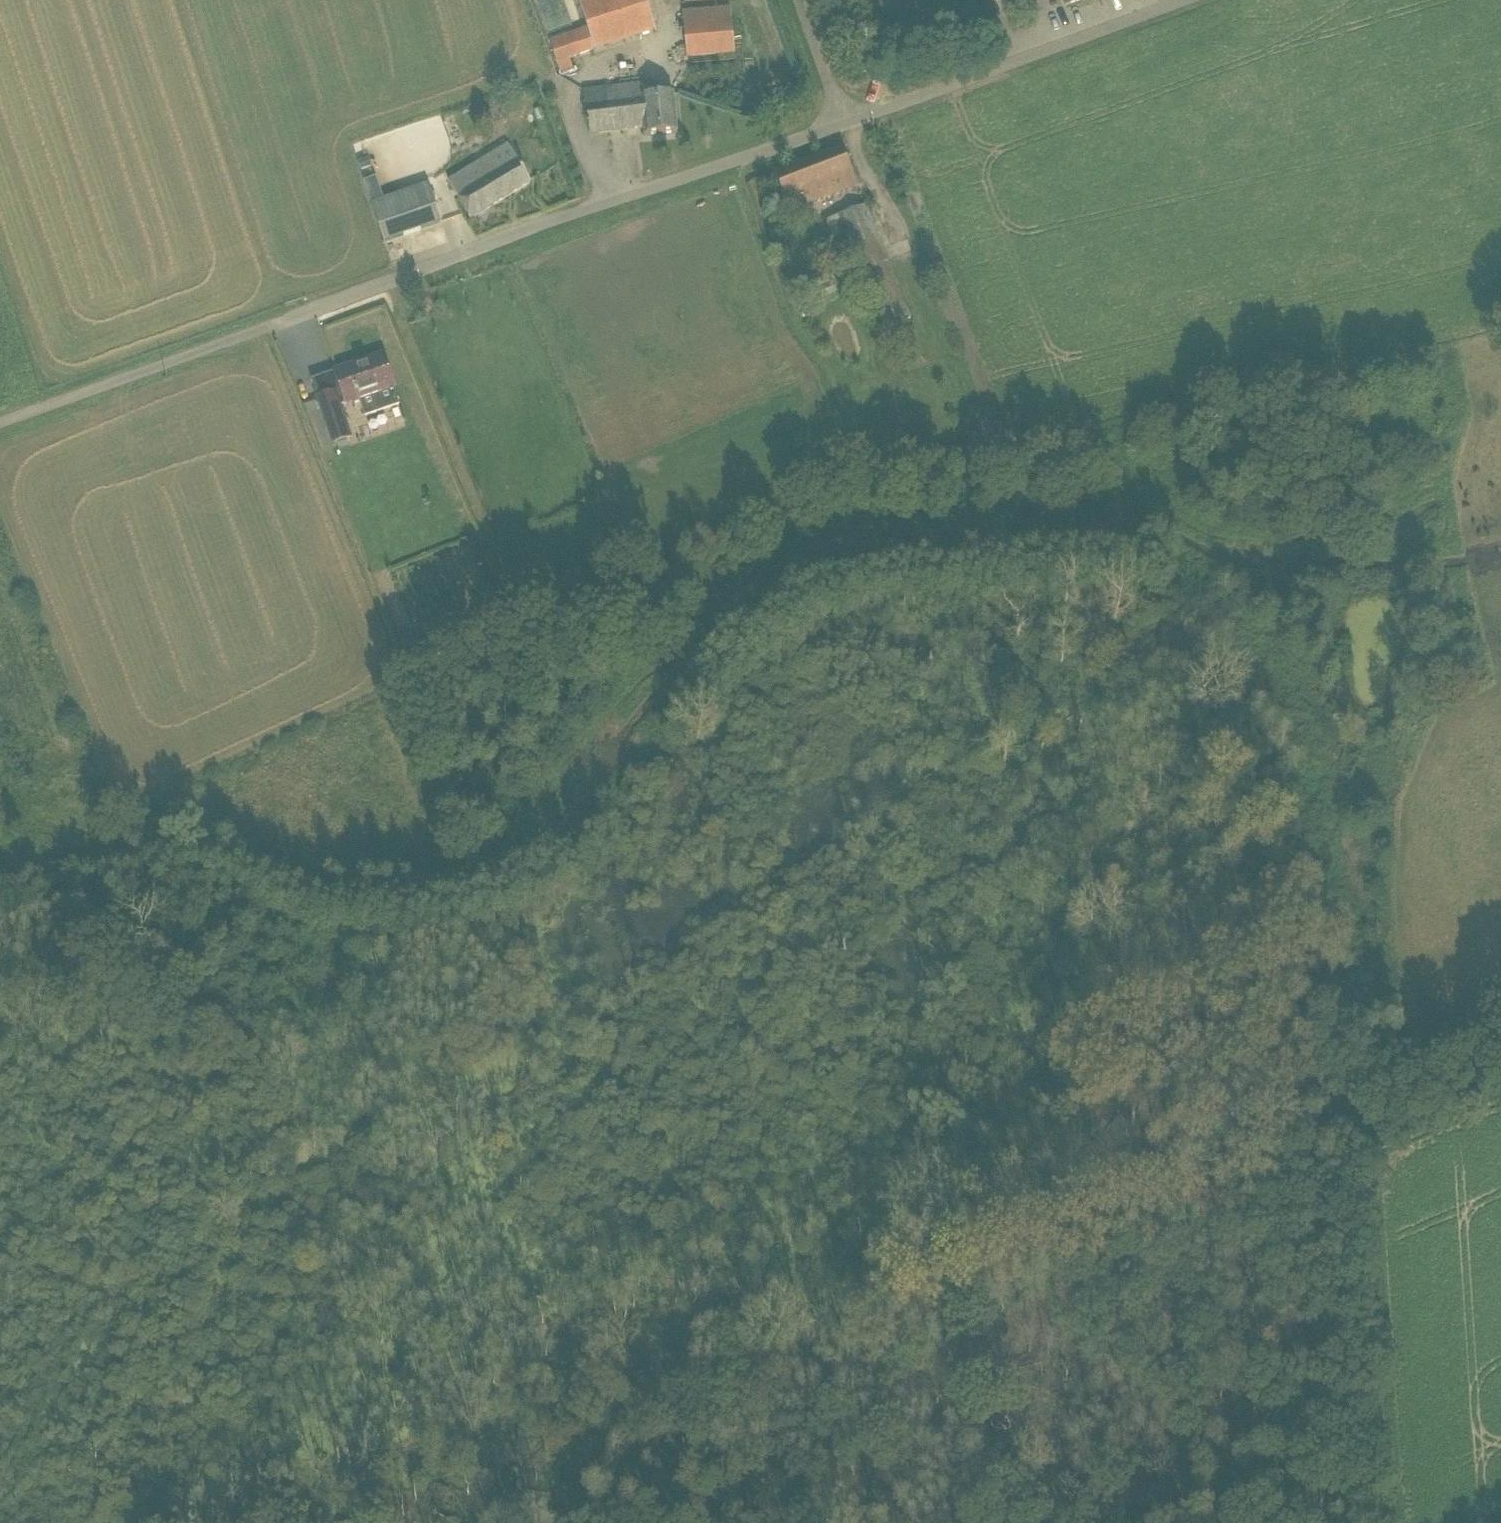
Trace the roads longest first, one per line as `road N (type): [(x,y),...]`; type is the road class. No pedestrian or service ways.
road 1 (unclassified): [(0,428),(840,123)]
road 2 (unclassified): [(840,123),(1195,0)]
road 3 (unclassified): [(840,123),(795,0)]

